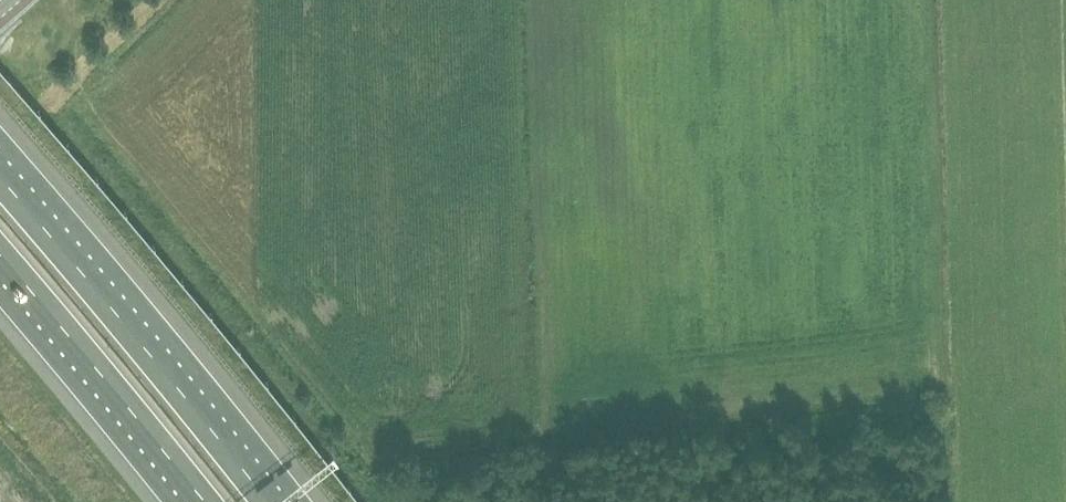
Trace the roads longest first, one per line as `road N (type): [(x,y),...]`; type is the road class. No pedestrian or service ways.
road 1 (motorway): [(267,501),(0,178)]
road 2 (motorway): [(0,258),(203,501)]

